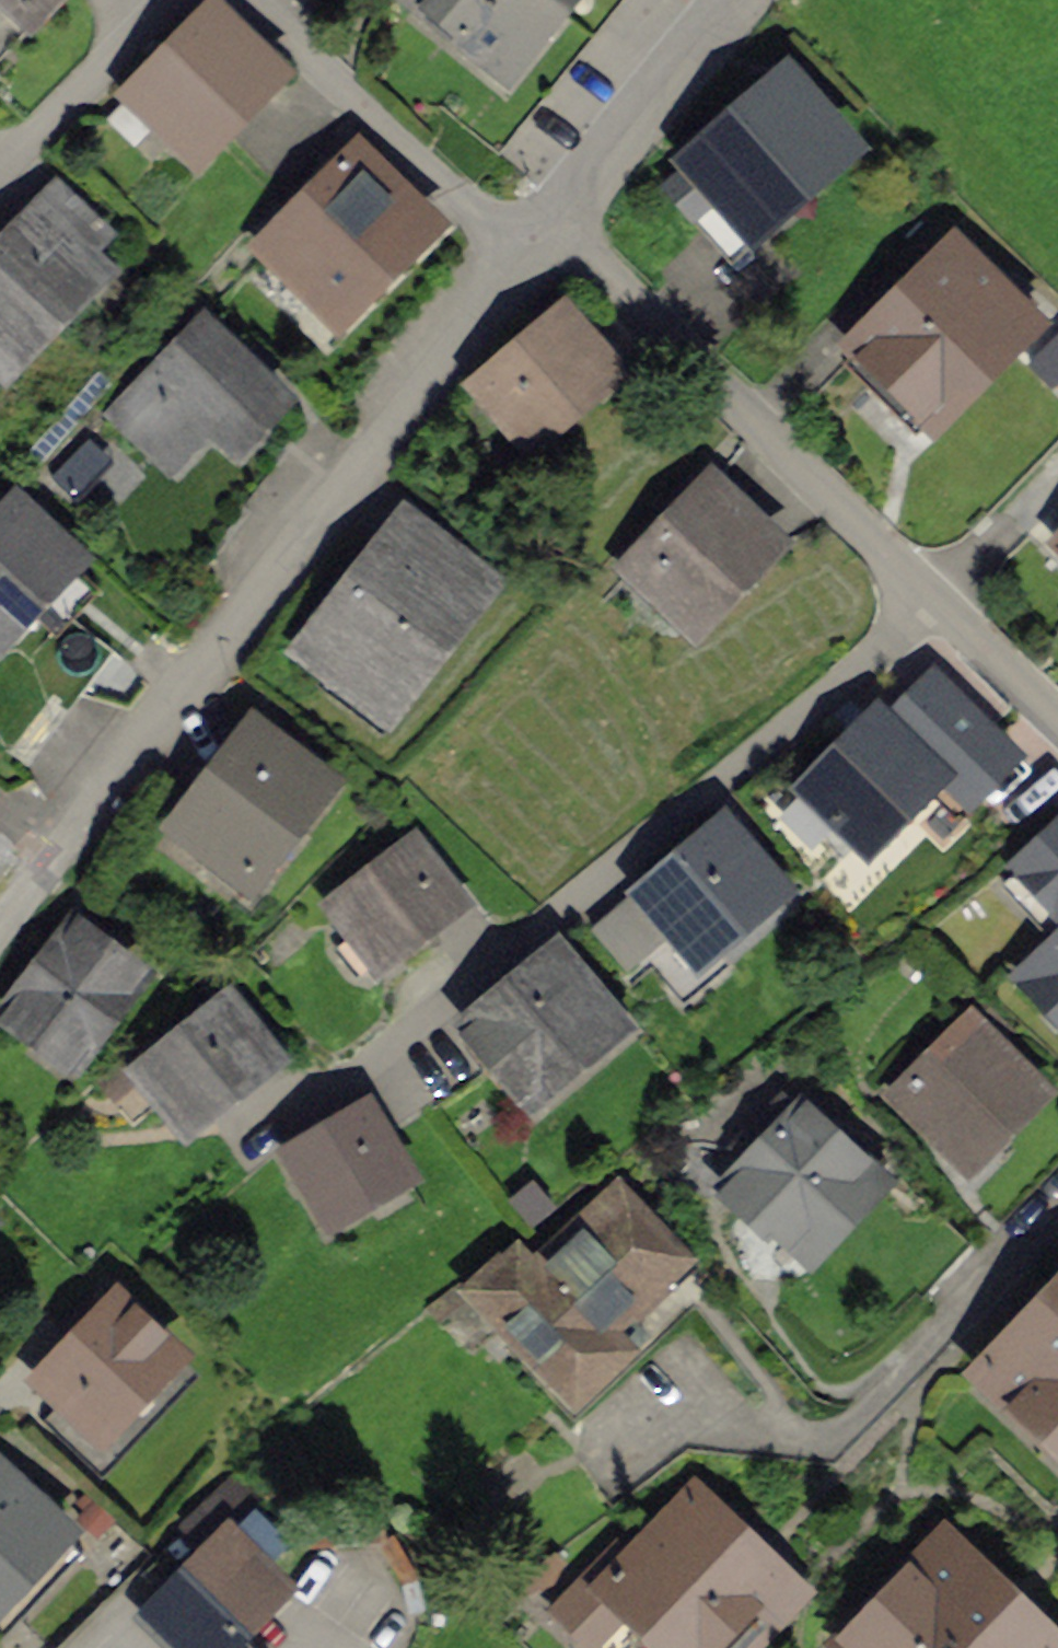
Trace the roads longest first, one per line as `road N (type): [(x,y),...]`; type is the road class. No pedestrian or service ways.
road 1 (residential): [(0,935),(560,222)]
road 2 (residential): [(1057,730),(560,222)]
road 3 (residential): [(560,222),(740,0)]

